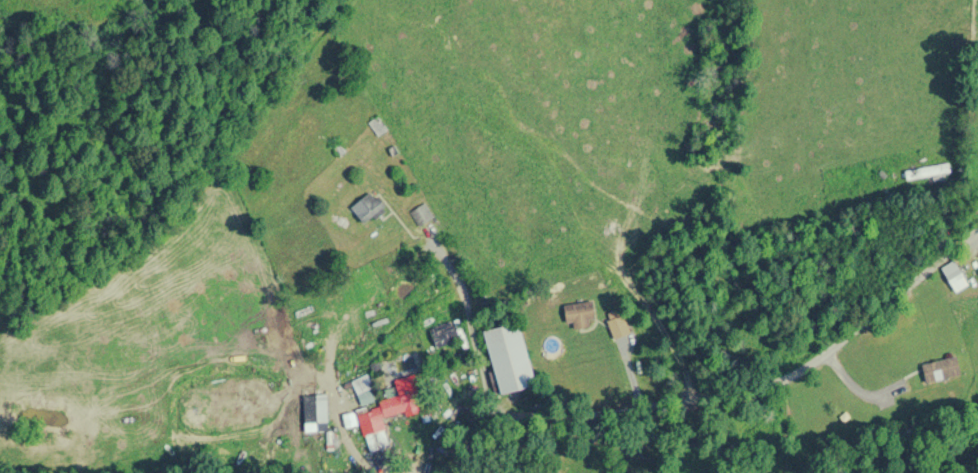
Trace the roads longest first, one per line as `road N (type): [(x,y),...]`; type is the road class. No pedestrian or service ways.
road 1 (residential): [(443,472),(453,452),(783,391),(959,225),(977,219)]
road 2 (residential): [(0,387),(299,391),(404,314),(448,352),(442,435),(453,452)]

